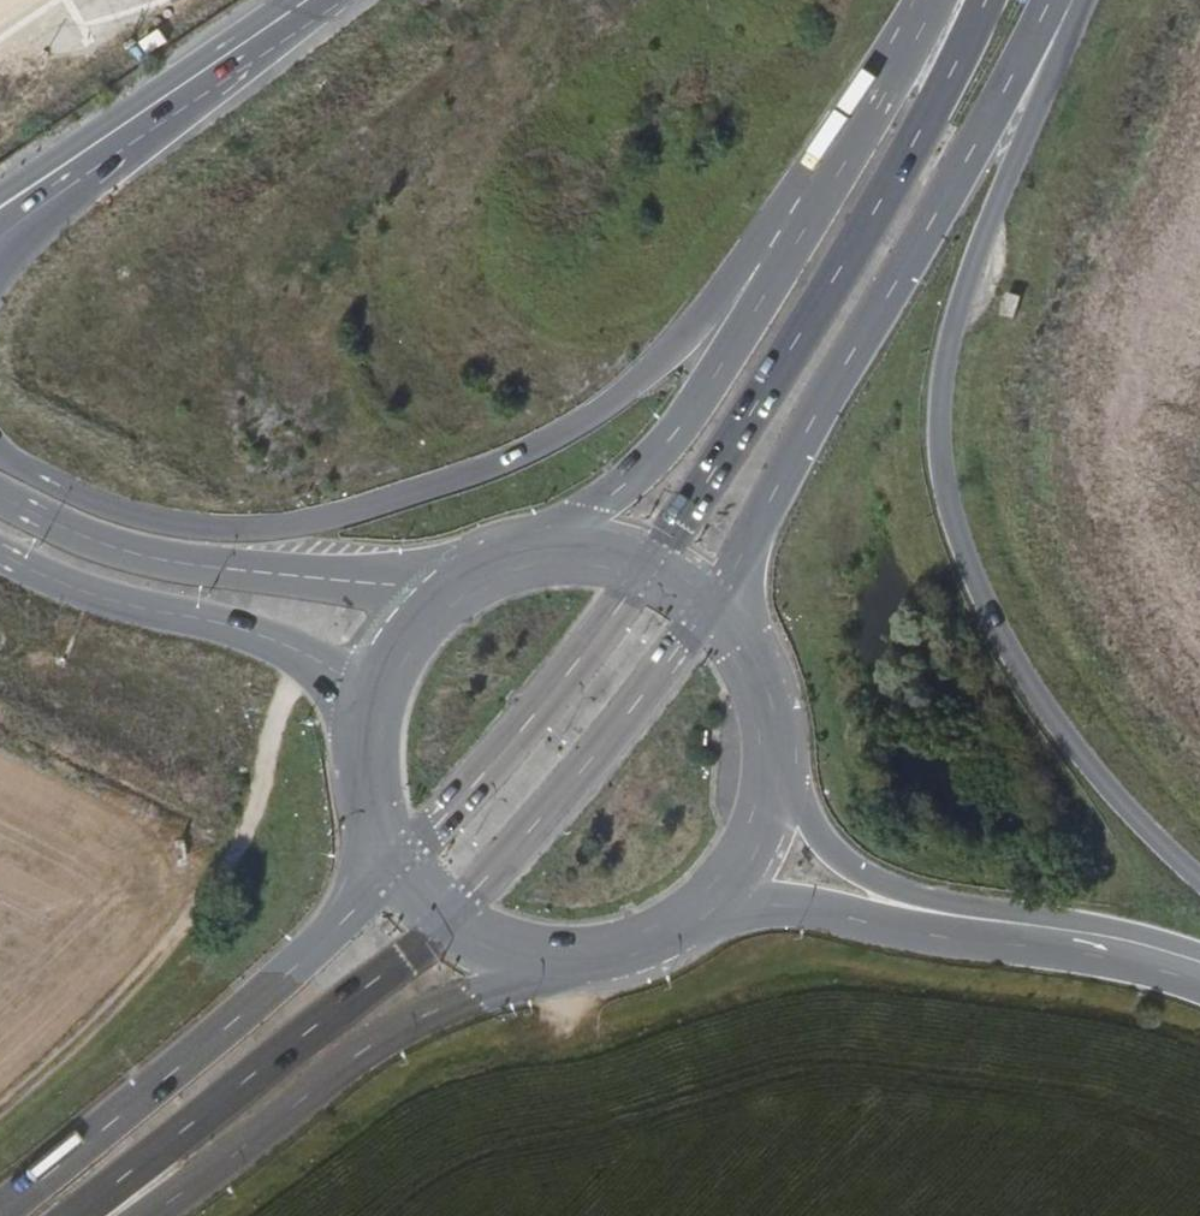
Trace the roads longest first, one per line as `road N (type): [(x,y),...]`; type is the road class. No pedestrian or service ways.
road 1 (primary): [(1199,878),(1093,766),(1004,641),(951,518),(941,468),(944,368),(963,291),(1064,0)]
road 2 (primary): [(778,260),(557,438),(496,467),(329,522),(212,532),(125,516),(0,450)]
road 3 (primary): [(714,605),(1061,0)]
road 4 (primary): [(976,0),(926,120),(850,258),(652,563)]
road 5 (track): [(0,1094),(146,969),(201,899),(260,810),(297,651)]
road 6 (primary): [(146,1215),(379,1038),(472,995),(579,963)]
road 7 (primary): [(73,1215),(448,924)]
road 8 (primary): [(358,908),(171,1075),(0,1212)]
road 9 (tertiary): [(438,592),(200,567),(93,541),(0,492)]
road 10 (secondary): [(718,903),(823,906),(1154,949)]
road 11 (secondary): [(1154,949),(894,887),(827,845),(778,770)]
road 12 (primary): [(448,924),(714,605)]
road 13 (primary): [(652,563),(539,710),(395,871)]
road 14 (tertiary): [(0,554),(97,596),(255,634),(367,695)]
road 15 (primary): [(778,260),(695,407),(557,546)]
road 16 (unclassified): [(287,0),(0,193)]
road 17 (primary): [(938,0),(778,260)]
road 18 (primary): [(0,275),(154,118)]
road 19 (unclassified): [(154,118),(304,15),(312,0)]
road 20 (unclassified): [(0,225),(154,118)]
road 21 (secondary): [(778,770),(764,679),(714,605)]
road 22 (secondary): [(579,963),(647,948),(718,903)]
road 23 (secondary): [(718,903),(757,844),(778,770)]
road 24 (secondary): [(448,924),(510,955),(579,963)]
road 25 (secondary): [(557,546),(484,563),(438,592)]
road 26 (secondary): [(438,592),(399,633),(367,695)]

